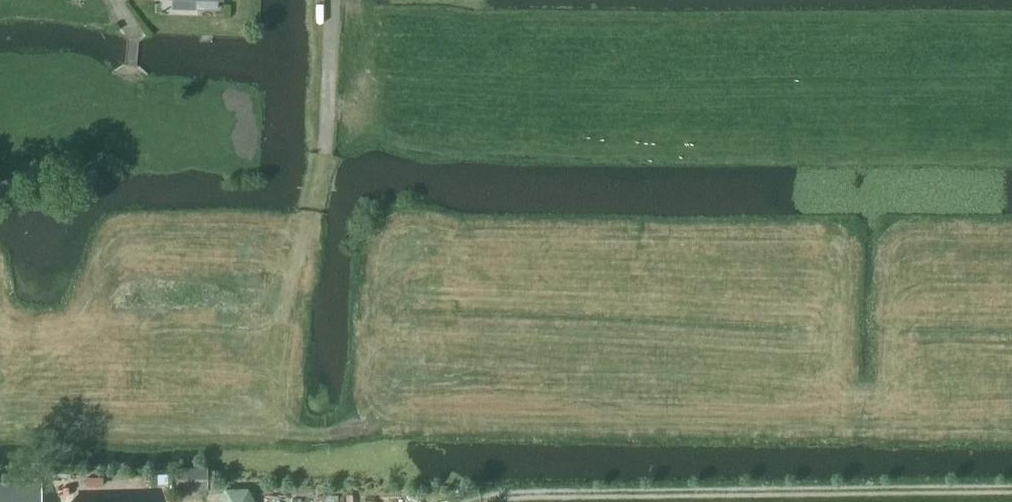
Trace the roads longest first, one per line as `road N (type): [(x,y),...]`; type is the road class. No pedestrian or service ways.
road 1 (track): [(1011,492),(478,501)]

